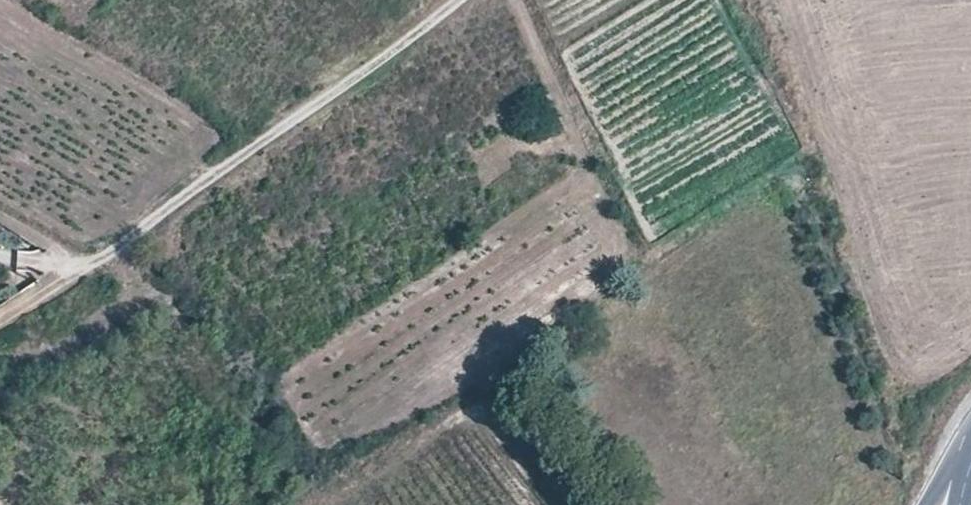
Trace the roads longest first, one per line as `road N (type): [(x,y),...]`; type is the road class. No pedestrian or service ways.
road 1 (unclassified): [(0,324),(455,0)]

